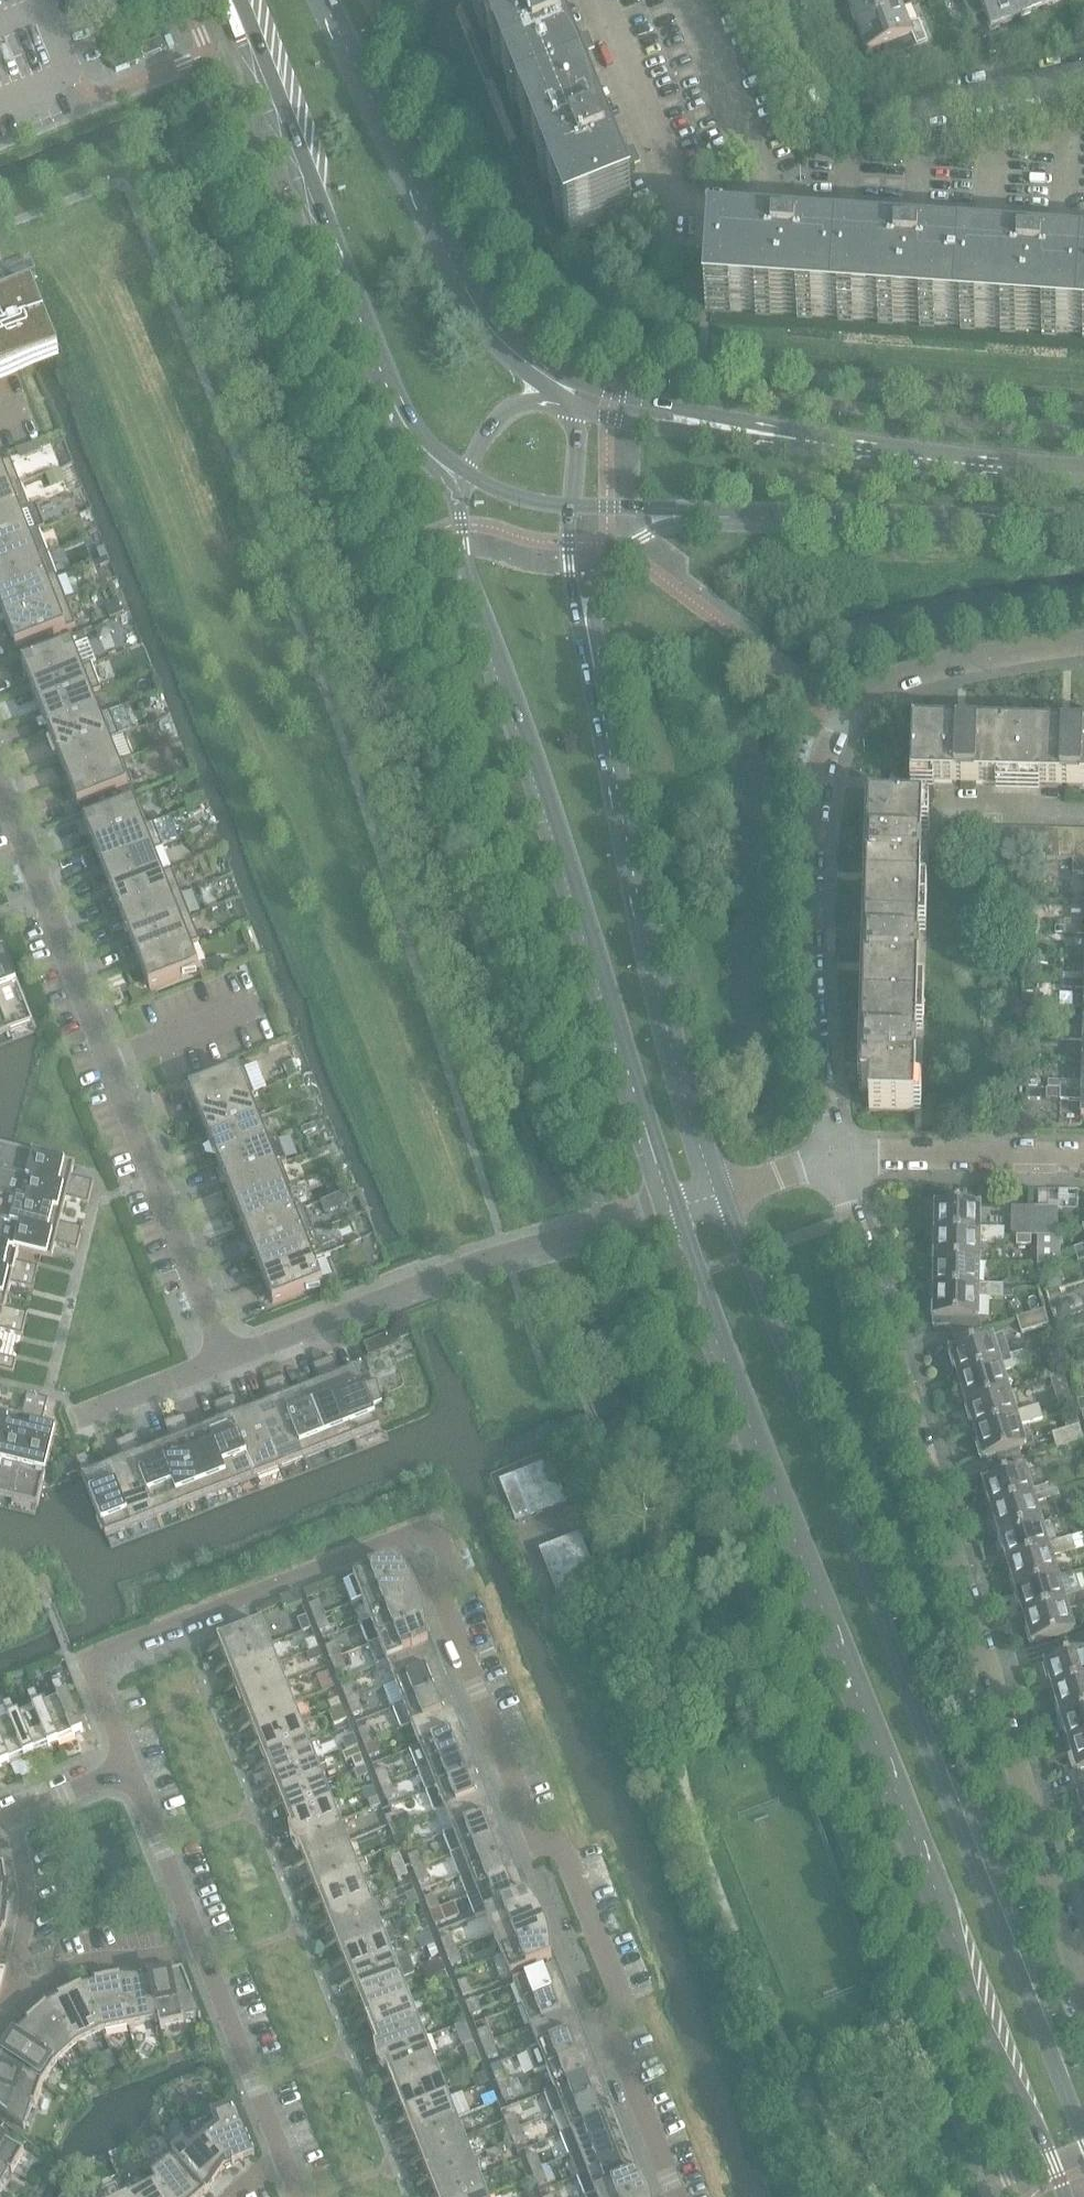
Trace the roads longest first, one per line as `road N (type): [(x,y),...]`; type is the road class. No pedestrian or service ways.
road 1 (residential): [(678,2196),(609,2021),(622,1984),(566,1843),(537,1837),(439,1588),(450,1559),(433,1526),(87,1657)]
road 2 (tertiary): [(672,1203),(737,1398),(978,2014),(1039,2128),(1065,2196)]
road 3 (tertiary): [(1083,2139),(720,1189)]
road 4 (residential): [(1083,1976),(835,1153)]
road 5 (tertiary): [(462,474),(458,544),(672,1203)]
road 6 (residential): [(835,1153),(812,1051),(807,915),(818,756),(837,722),(879,683),(948,661),(1083,637)]
road 7 (residential): [(0,781),(224,1358)]
road 8 (tertiary): [(720,1189),(634,896),(587,640)]
road 9 (tertiary): [(244,0),(393,393),(425,444),(462,474)]
road 10 (residential): [(224,1358),(506,1253),(672,1203)]
road 11 (tertiary): [(540,372),(475,305),(328,0)]
road 12 (tertiary): [(700,513),(1083,525)]
road 13 (residential): [(780,0),(816,93),(851,108),(1083,81)]
road 14 (tertiary): [(1083,473),(729,425)]
road 15 (residential): [(835,1153),(1083,1156)]
road 16 (residential): [(285,2153),(206,1954)]
road 17 (residential): [(206,1954),(131,1767)]
road 18 (tertiary): [(729,425),(540,372)]
road 19 (residential): [(16,1988),(88,1966),(206,1954)]
road 20 (tertiary): [(587,640),(603,570),(639,538),(700,513)]
road 21 (residential): [(16,1988),(32,1900),(16,1815)]
road 22 (residential): [(74,1416),(224,1358)]
road 23 (tertiary): [(729,425),(646,427),(571,410)]
road 24 (tertiary): [(571,410),(530,403),(513,409),(462,474)]
road 25 (tertiary): [(587,640),(569,577),(570,508)]
road 26 (tertiary): [(570,508),(700,513)]
road 27 (residential): [(16,1815),(131,1767)]
road 28 (residential): [(720,1189),(835,1153)]

